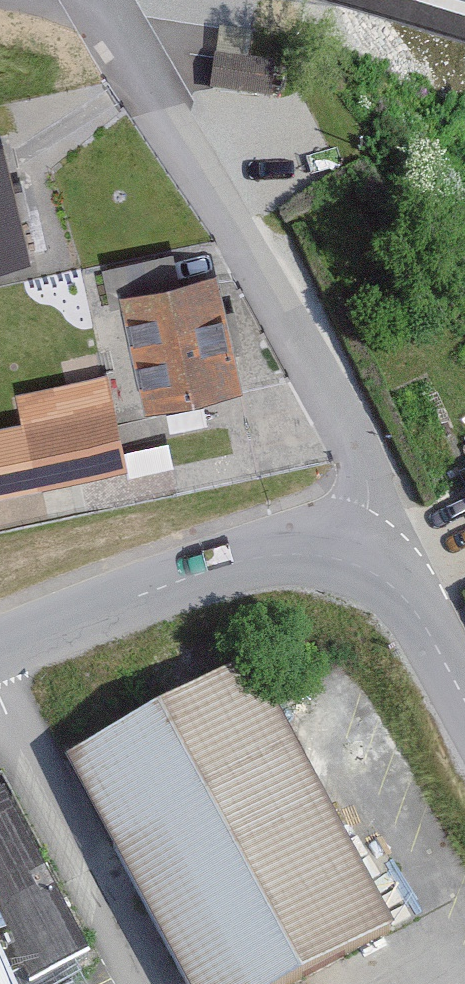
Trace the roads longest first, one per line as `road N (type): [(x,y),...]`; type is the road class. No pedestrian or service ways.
road 1 (residential): [(103,0),(168,98),(378,515)]
road 2 (residential): [(0,663),(378,515)]
road 3 (residential): [(0,687),(157,983)]
road 4 (residential): [(378,515),(464,687)]

